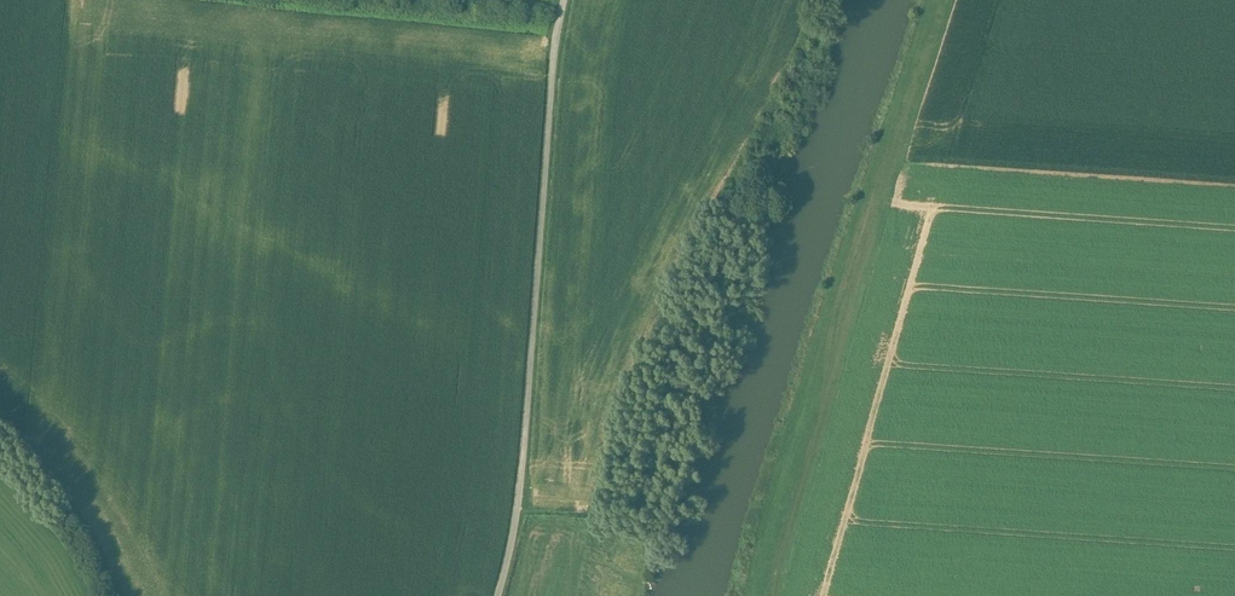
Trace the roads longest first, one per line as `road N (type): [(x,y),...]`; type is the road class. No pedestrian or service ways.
road 1 (unclassified): [(564,0),(518,507),(498,595)]

